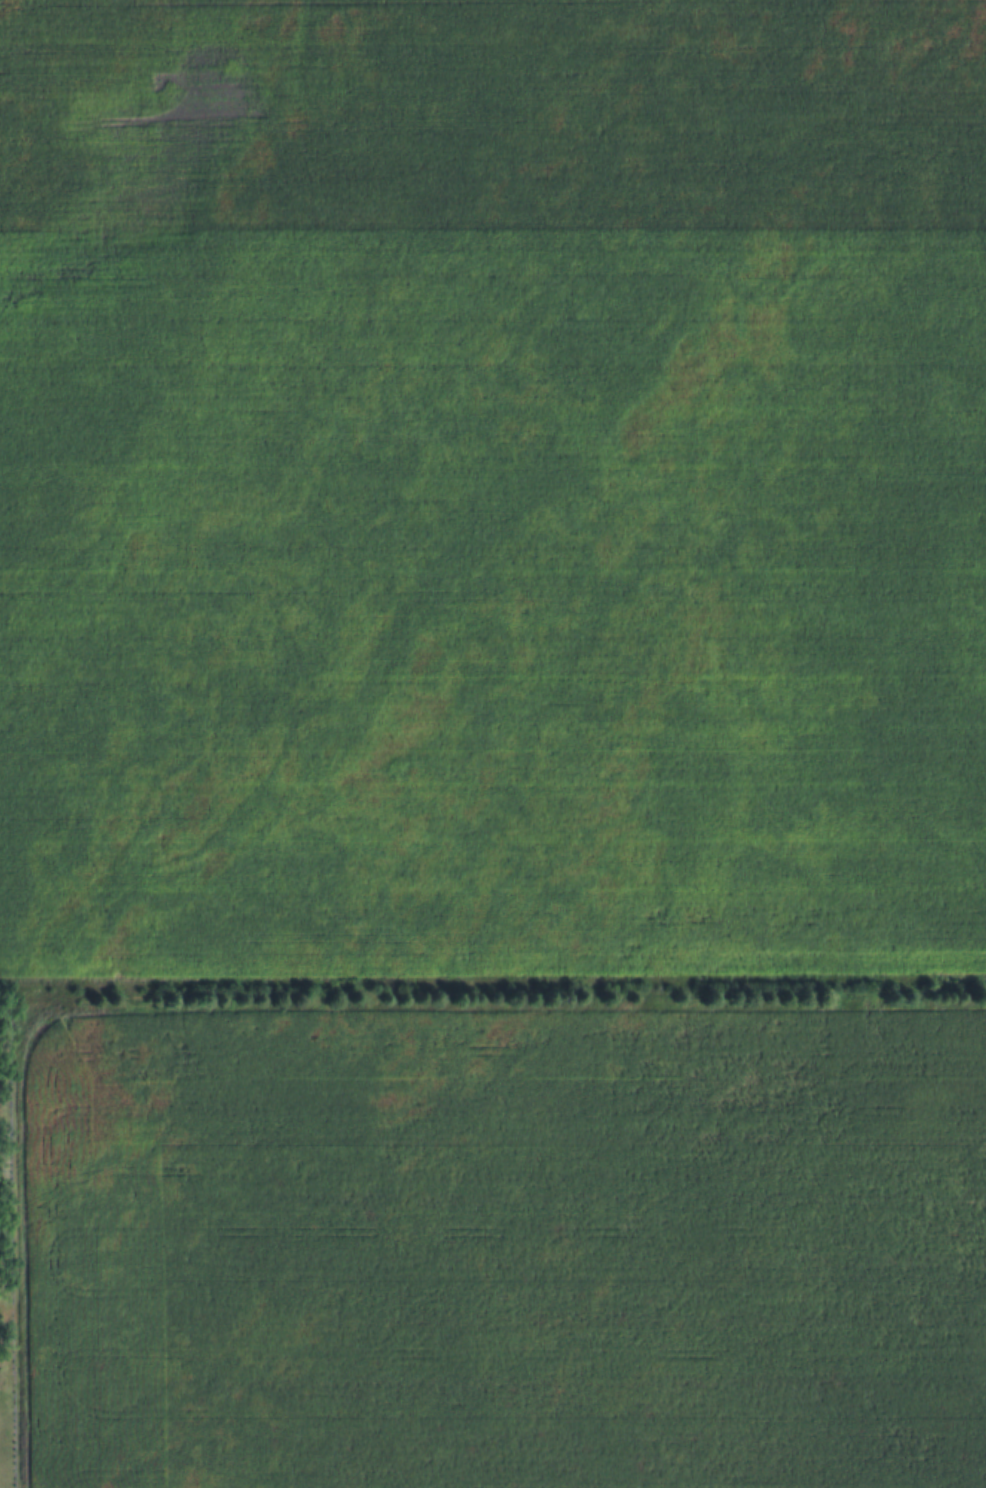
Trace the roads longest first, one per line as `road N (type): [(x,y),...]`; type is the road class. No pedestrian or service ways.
road 1 (track): [(985,990),(0,992)]

